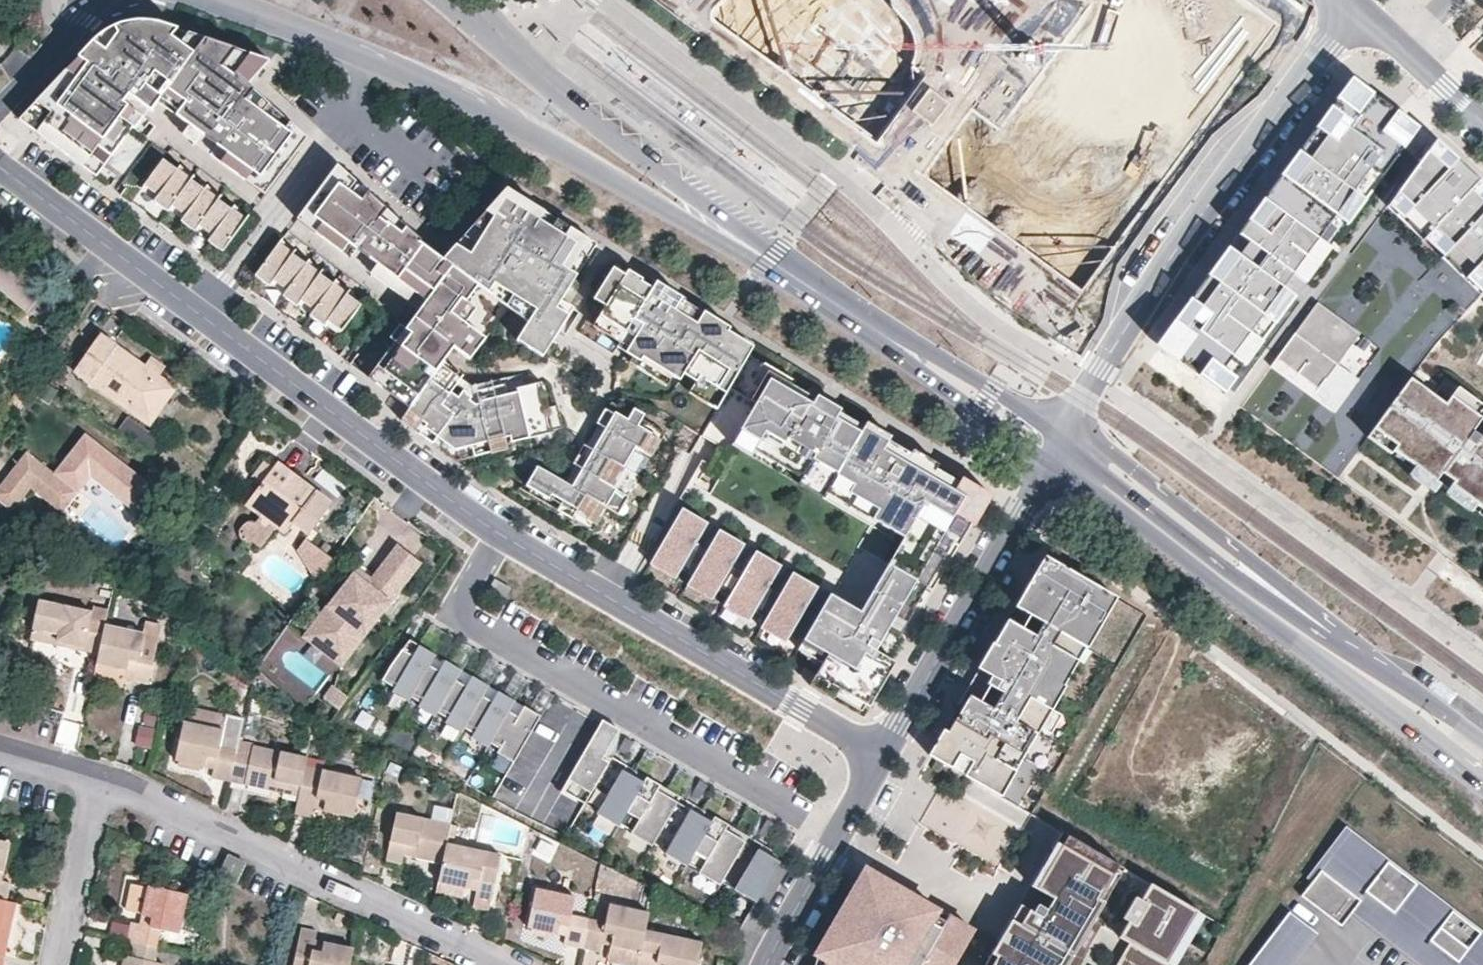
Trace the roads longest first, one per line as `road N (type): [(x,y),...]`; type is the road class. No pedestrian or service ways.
road 1 (primary): [(348,49),(509,118),(1003,421),(1049,459)]
road 2 (residential): [(879,754),(502,535),(201,316)]
road 3 (primary): [(1061,432),(799,269),(542,79),(455,0)]
road 4 (primary): [(1049,459),(1134,513),(1482,785)]
road 5 (residential): [(1358,9),(1066,413)]
road 6 (residential): [(502,964),(104,779)]
road 7 (primary): [(1383,664),(1066,413)]
road 8 (primary): [(1383,664),(1319,635),(1061,432)]
road 9 (residential): [(879,754),(1049,459)]
road 10 (residential): [(348,49),(359,73),(340,119),(201,316)]
road 11 (residential): [(201,316),(0,167)]
road 12 (residential): [(769,964),(879,754)]
road 13 (residential): [(59,964),(104,779)]
road 14 (residential): [(92,0),(0,104)]
road 15 (primary): [(219,0),(348,49)]
road 16 (primary): [(1482,738),(1383,664)]

